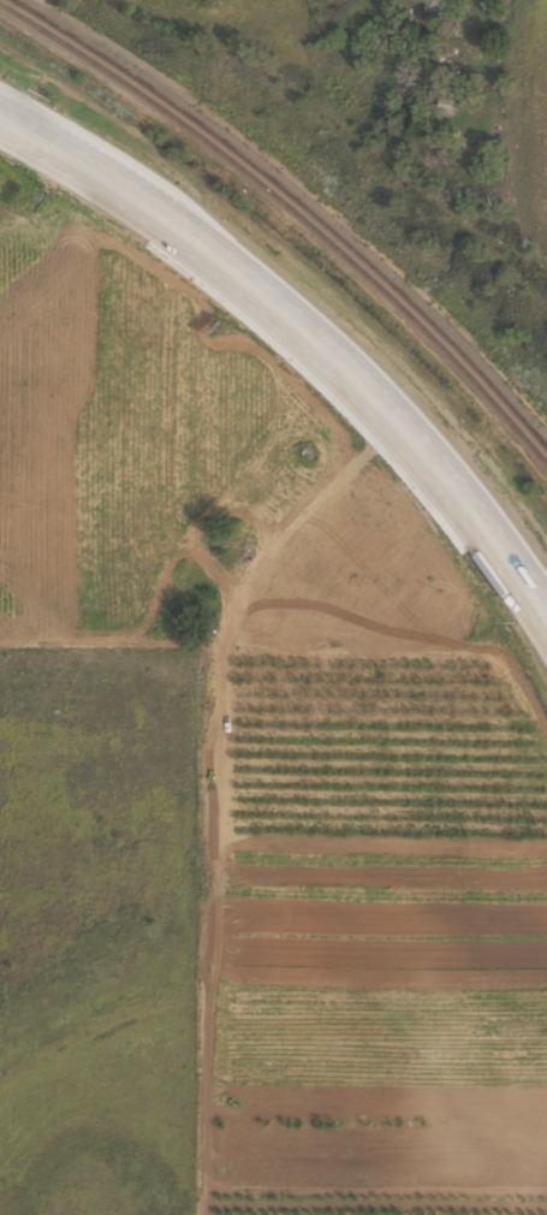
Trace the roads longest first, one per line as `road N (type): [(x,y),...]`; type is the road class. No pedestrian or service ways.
road 1 (trunk): [(0,109),(136,189),(291,310),(362,377),(474,504),(546,614)]

